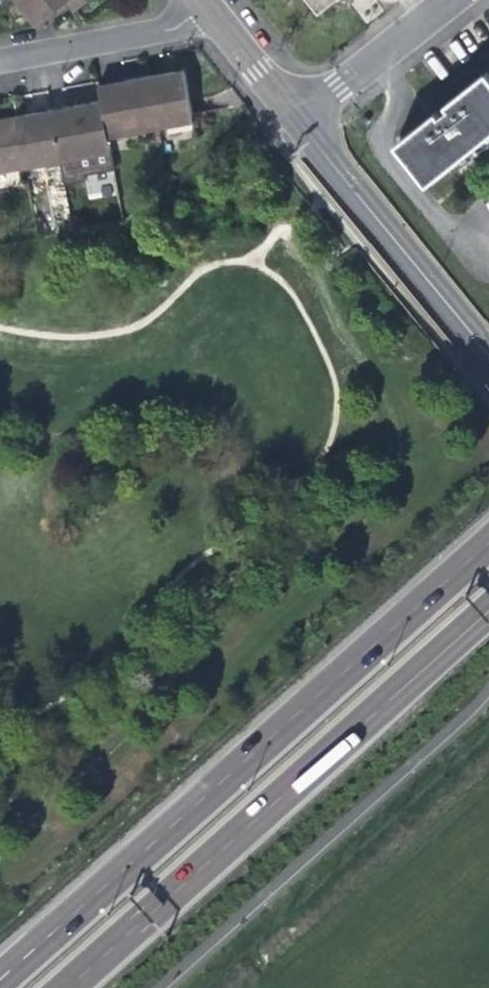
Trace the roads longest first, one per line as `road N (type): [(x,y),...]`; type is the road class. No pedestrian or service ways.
road 1 (track): [(488,497),(26,909)]
road 2 (trunk): [(444,580),(0,971)]
road 3 (trunk): [(60,987),(368,714)]
road 4 (residential): [(290,118),(488,357)]
road 5 (residential): [(290,118),(439,0)]
road 6 (trunk): [(368,714),(488,602)]
road 7 (trunk): [(368,714),(488,619)]
road 8 (residential): [(196,0),(290,118)]

